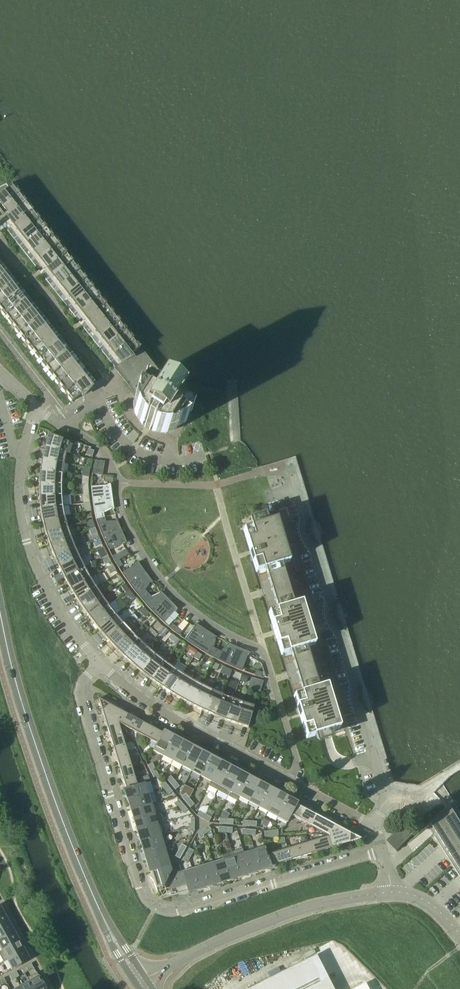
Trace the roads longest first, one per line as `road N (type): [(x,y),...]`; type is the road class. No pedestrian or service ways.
road 1 (residential): [(382,851),(177,912),(154,908),(138,889),(79,694),(98,662)]
road 2 (tertiary): [(140,981),(113,938),(44,774),(0,620)]
road 3 (residential): [(386,797),(287,467)]
road 4 (residential): [(375,825),(172,719),(98,662)]
road 5 (residential): [(98,662),(63,619),(26,542),(19,472),(38,410)]
road 6 (unclassified): [(140,981),(312,906),(391,892)]
road 7 (residential): [(202,456),(175,461),(133,449),(97,398)]

